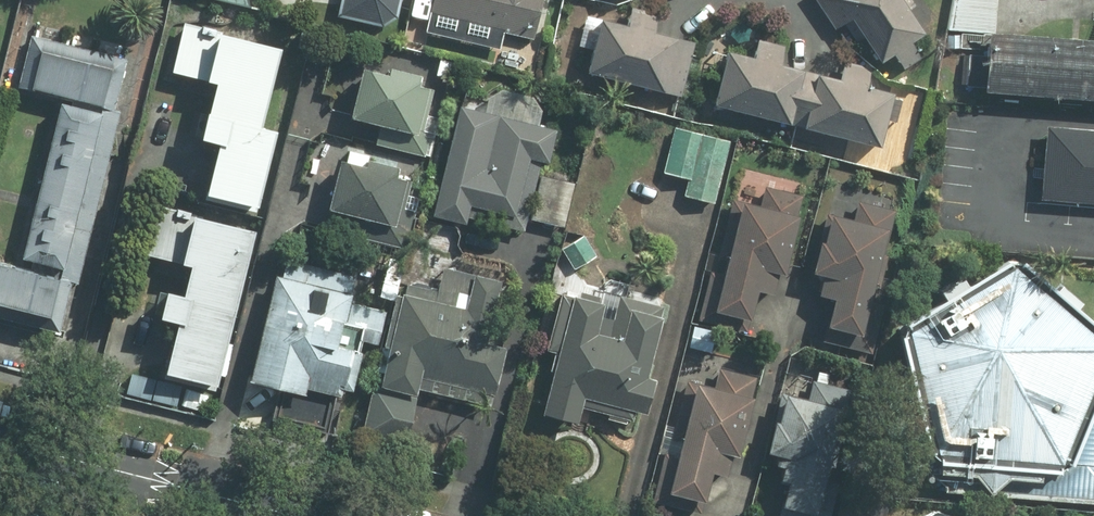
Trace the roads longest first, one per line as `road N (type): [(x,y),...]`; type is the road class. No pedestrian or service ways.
road 1 (residential): [(0,439),(306,515)]

